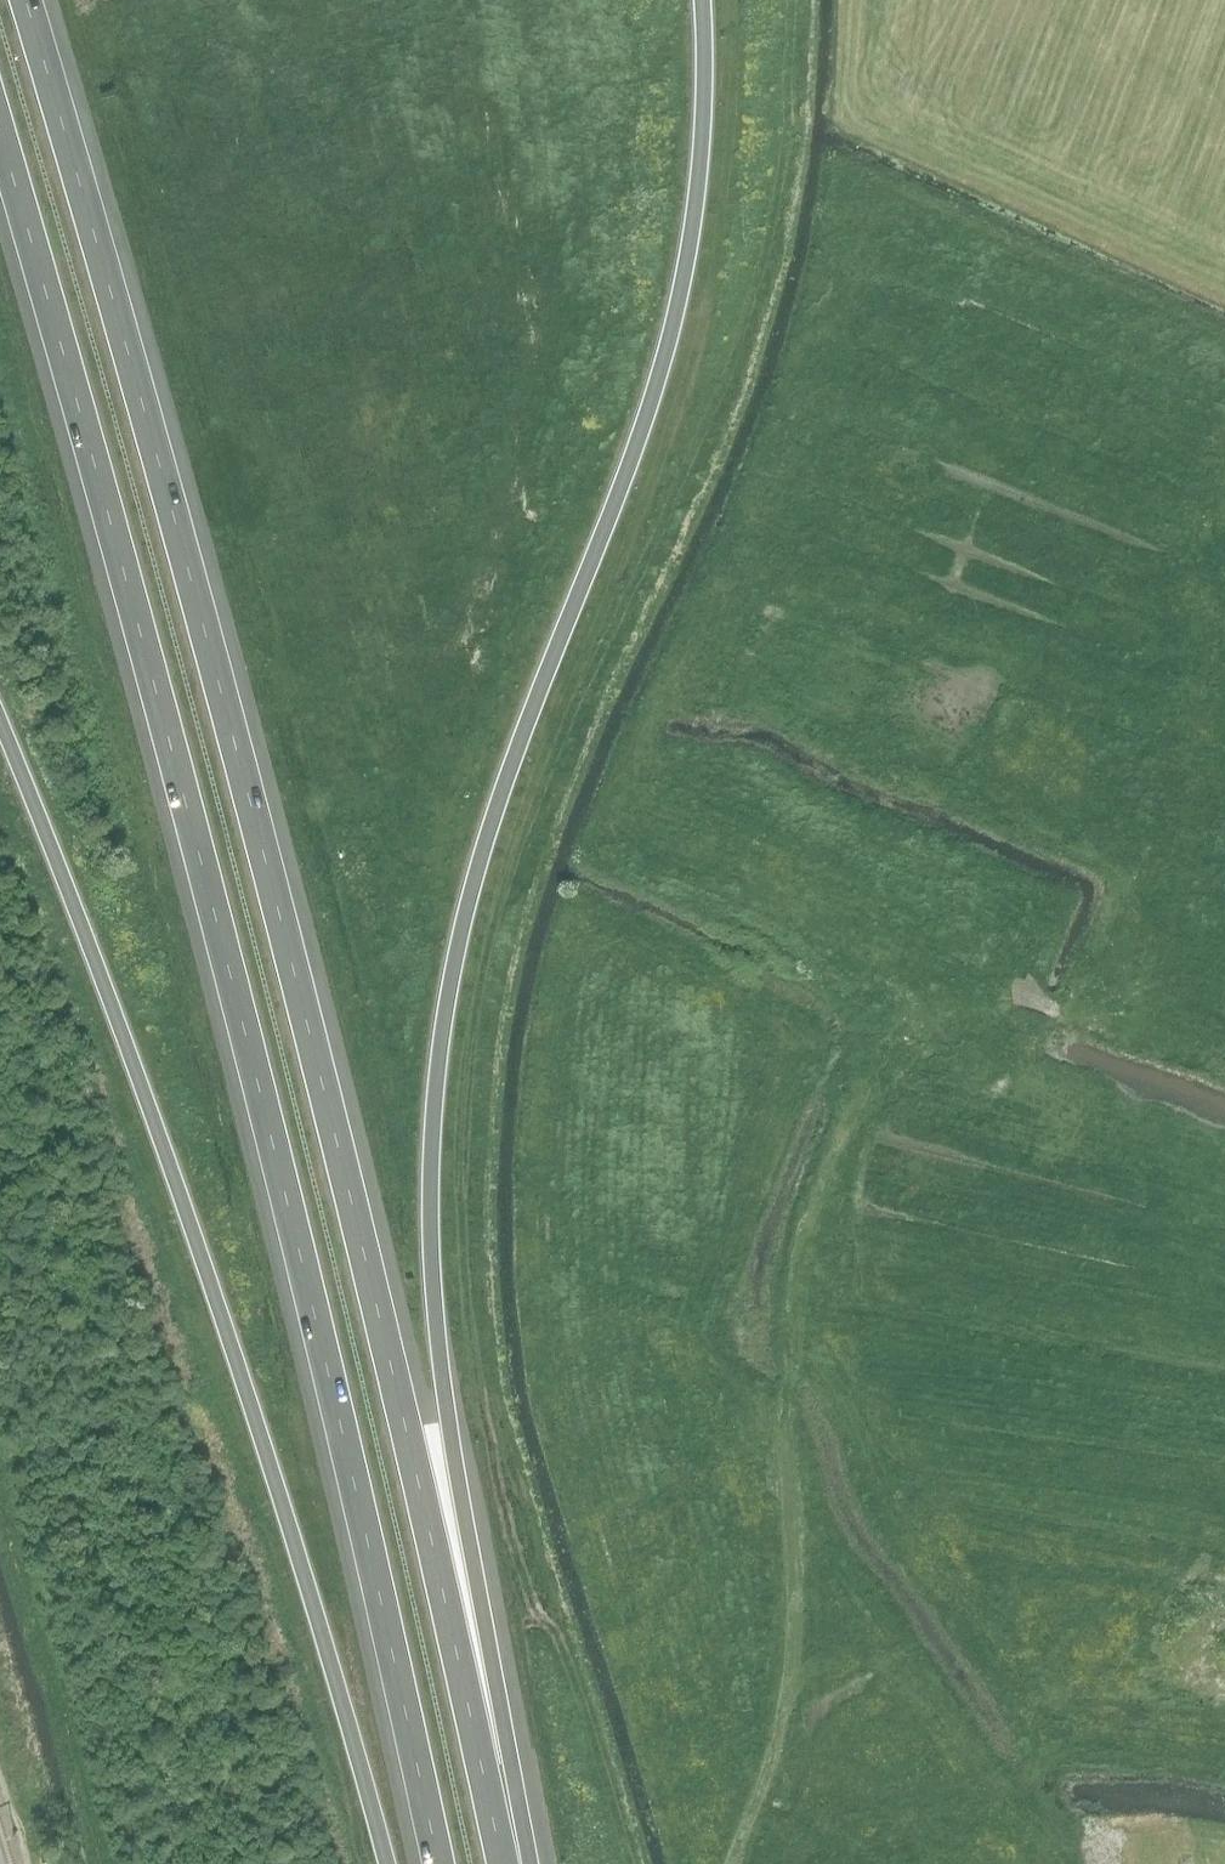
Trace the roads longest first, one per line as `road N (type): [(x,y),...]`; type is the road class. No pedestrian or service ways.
road 1 (motorway): [(504,1863),(442,1545),(271,868),(26,0)]
road 2 (motorway): [(531,1863),(436,1316),(435,1097),(463,916),(506,778),(658,379),(685,270),(705,124),(704,0)]
road 3 (motorway): [(0,128),(208,875),(376,1560),(438,1863)]
road 4 (motorway): [(0,720),(193,1229),(272,1465),(386,1863)]
road 5 (track): [(733,1863),(778,1730),(789,1673),(794,1594),(784,1404),(794,1352)]

